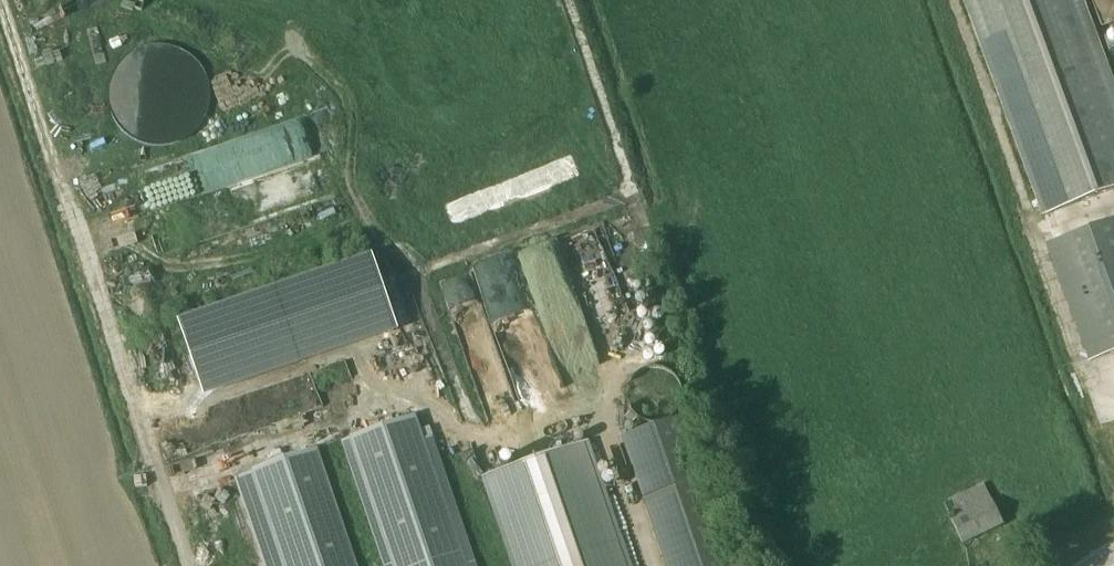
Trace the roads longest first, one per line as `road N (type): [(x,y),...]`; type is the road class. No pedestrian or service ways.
road 1 (track): [(3,0),(190,565)]

